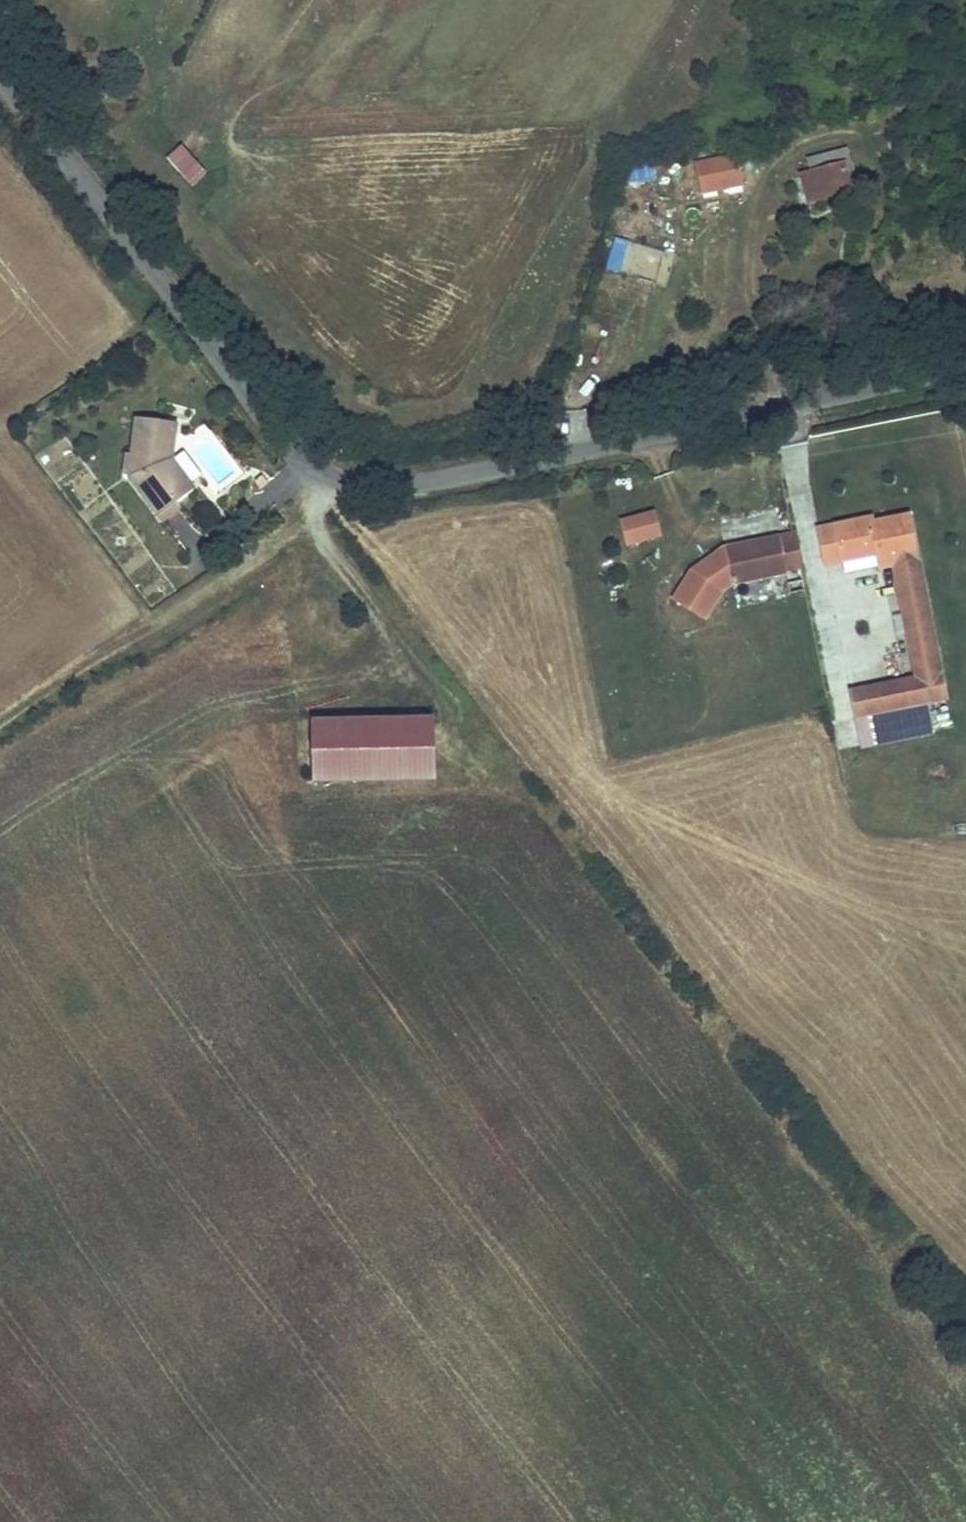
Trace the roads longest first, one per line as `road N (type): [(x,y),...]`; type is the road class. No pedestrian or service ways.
road 1 (unclassified): [(965,368),(434,481),(375,487),(327,477),(291,449),(0,62)]
road 2 (track): [(327,477),(318,510),(298,534),(0,726)]

